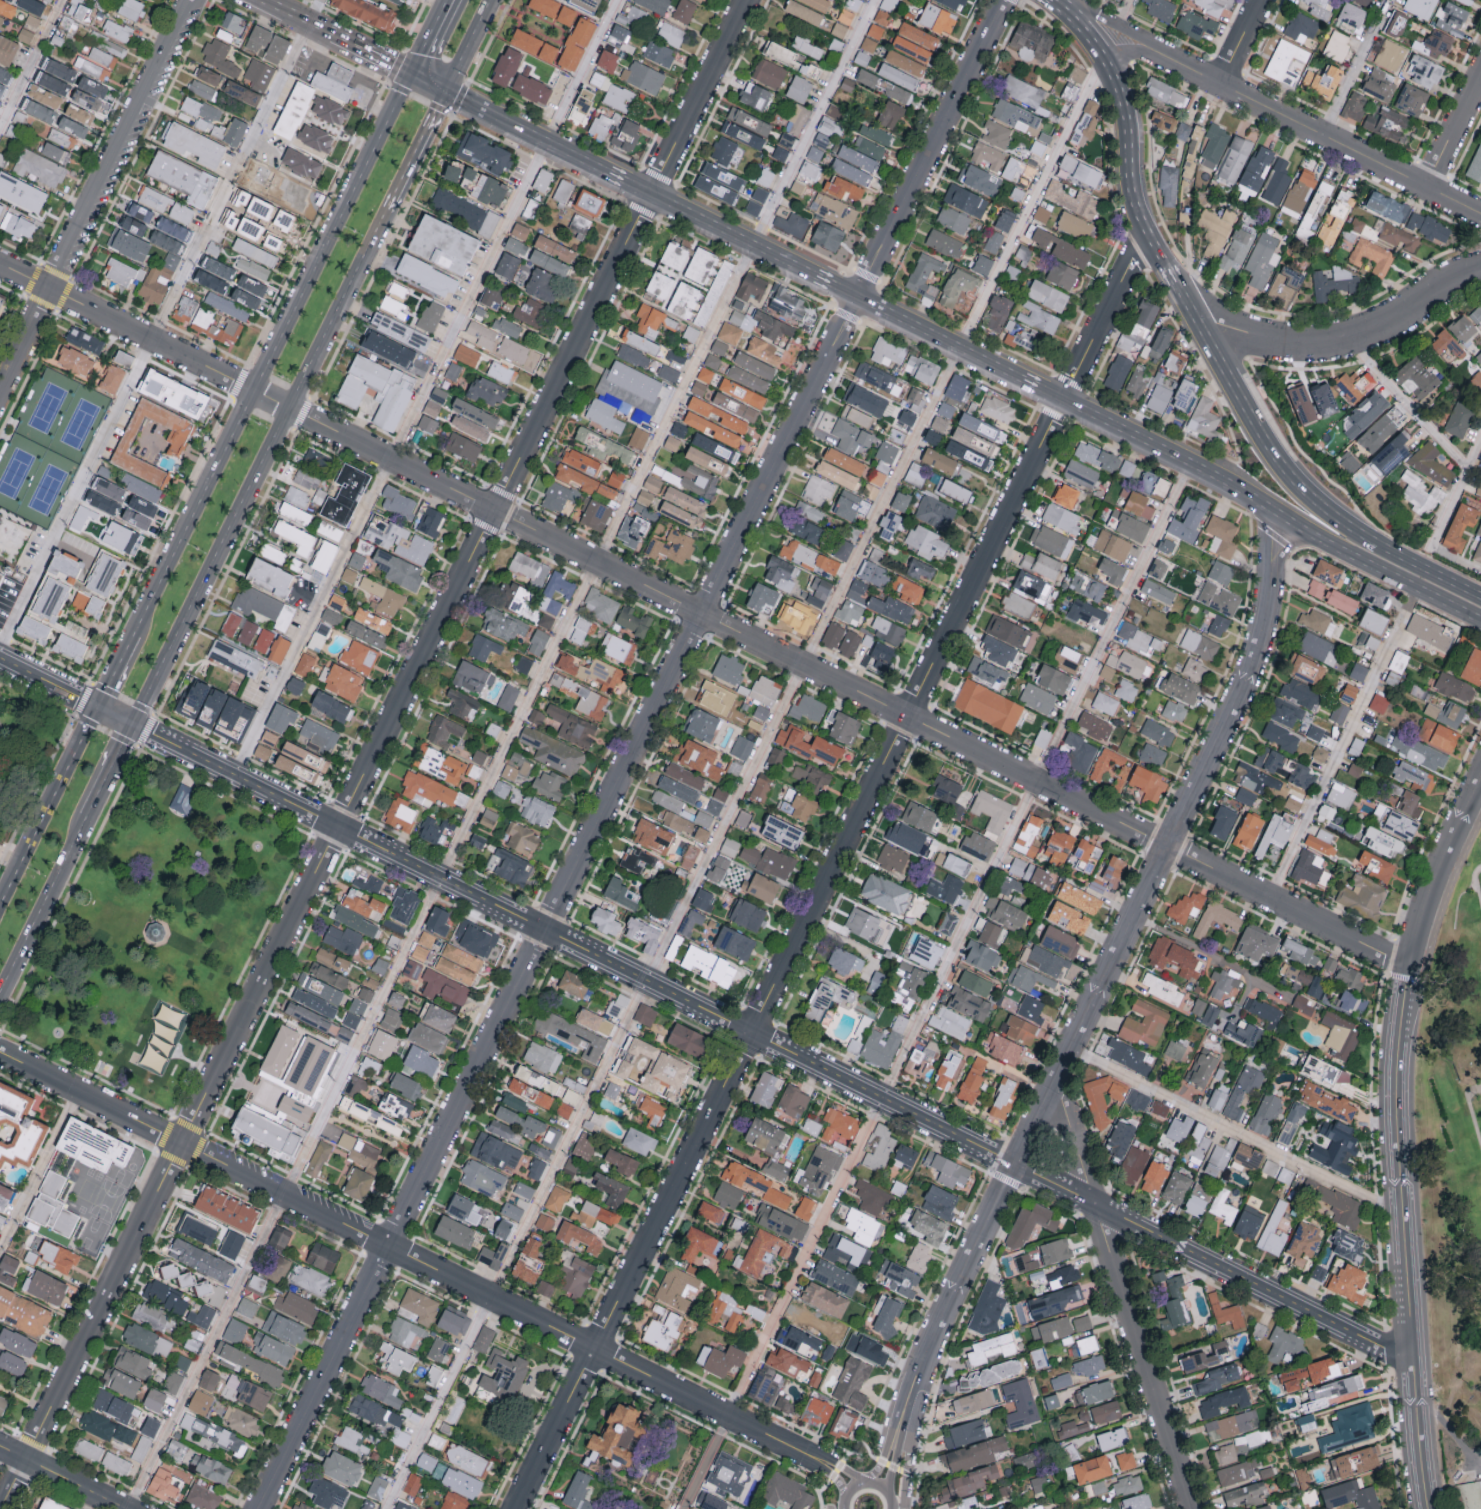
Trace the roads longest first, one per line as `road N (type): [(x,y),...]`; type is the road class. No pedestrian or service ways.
road 1 (residential): [(1006,0),(261,1508)]
road 2 (residential): [(746,0),(0,1506)]
road 3 (residential): [(0,657),(1415,1362)]
road 4 (residential): [(0,263),(1410,966)]
road 5 (residential): [(1149,235),(519,1508)]
road 6 (residential): [(1189,462),(682,1508)]
road 7 (residential): [(1277,516),(1266,627),(1239,705),(915,1378)]
road 8 (residential): [(617,0),(235,774)]
road 9 (residential): [(0,1053),(727,1415)]
road 10 (primary): [(412,74),(135,632)]
road 11 (primary): [(135,724),(390,211)]
road 12 (primary): [(1020,377),(1480,622)]
road 13 (residential): [(1400,1054),(1398,1118),(1431,1508)]
road 14 (residential): [(1057,1079),(1191,1508)]
road 15 (primary): [(1480,596),(1373,542),(1301,483),(1267,444),(1177,283)]
road 16 (residential): [(193,0),(0,391)]
road 17 (residential): [(1071,1050),(1405,1215)]
road 18 (residential): [(1417,589),(1272,897)]
road 19 (residential): [(1193,312),(1251,336),(1333,339),(1377,327),(1449,283),(1480,275)]
road 20 (residential): [(1219,84),(1480,215)]
road 21 (residential): [(1480,782),(1410,966),(1400,1054)]
road 22 (primary): [(1177,283),(1135,202),(1131,130),(1108,62)]
road 23 (primary): [(98,706),(0,903)]
road 24 (primary): [(0,995),(88,819)]
road 25 (primary): [(650,193),(815,276)]
road 26 (residential): [(1344,337),(1466,470)]
road 27 (primary): [(859,298),(1020,377)]
road 28 (primary): [(448,92),(606,171)]
road 29 (residential): [(1389,0),(1323,136)]
road 30 (residential): [(0,1448),(120,1508)]
road 31 (primary): [(390,211),(448,92)]
road 32 (residential): [(905,1508),(915,1378)]
road 33 (residential): [(1480,77),(1427,188)]

